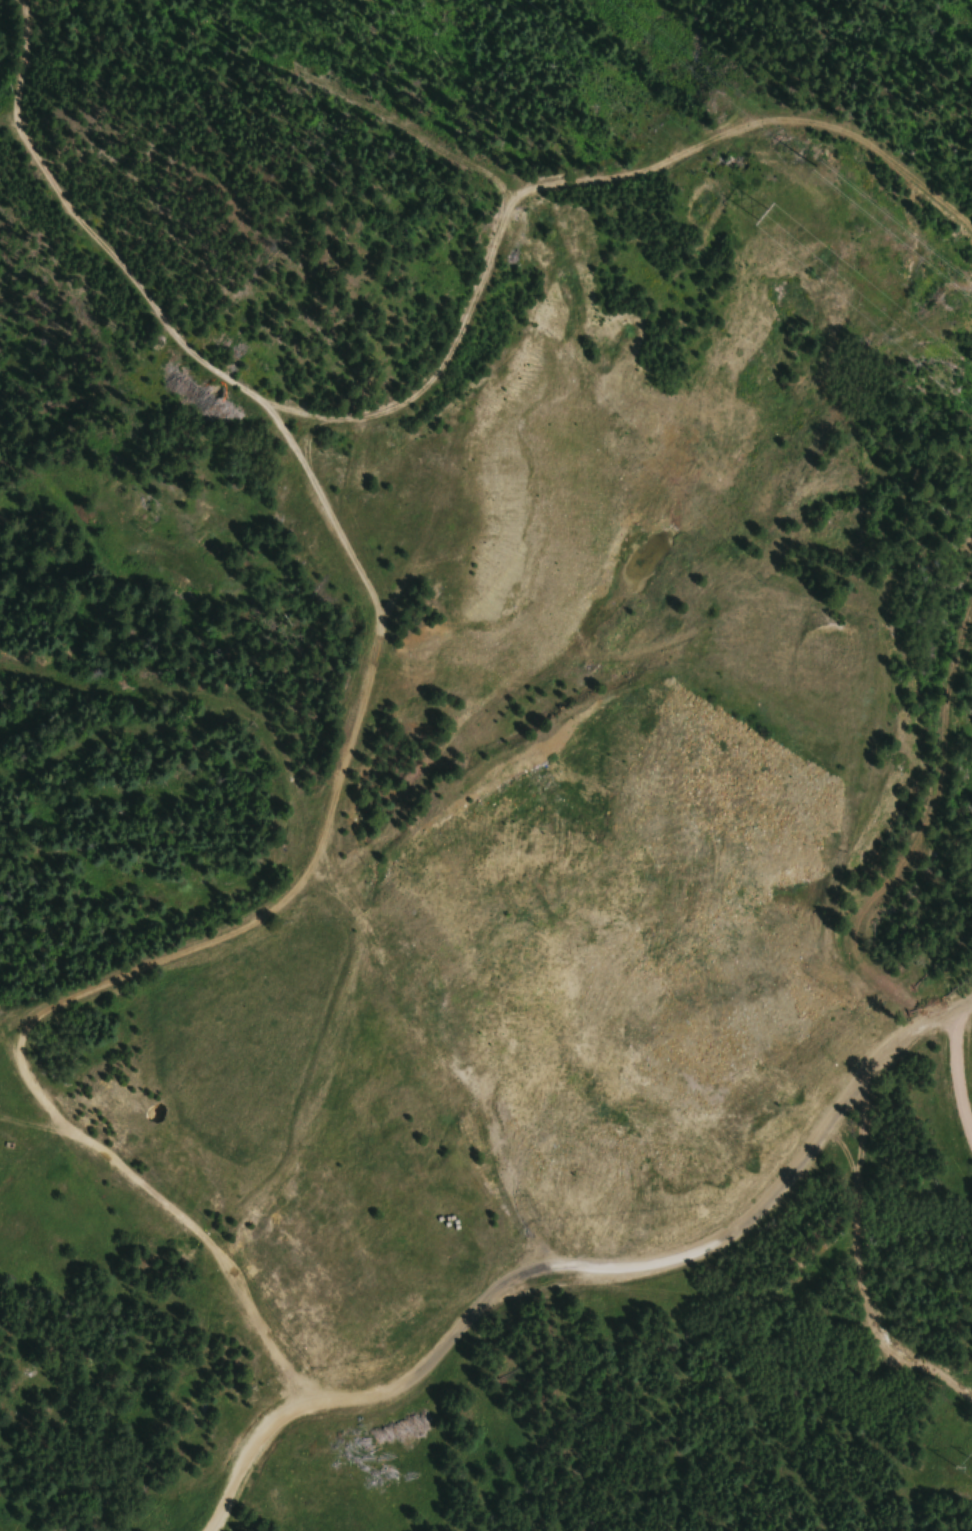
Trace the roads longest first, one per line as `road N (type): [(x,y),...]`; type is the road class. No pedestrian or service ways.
road 1 (track): [(971,997),(914,1033),(722,1243),(492,1302),(407,1390),(292,1406),(254,1440),(207,1530)]

